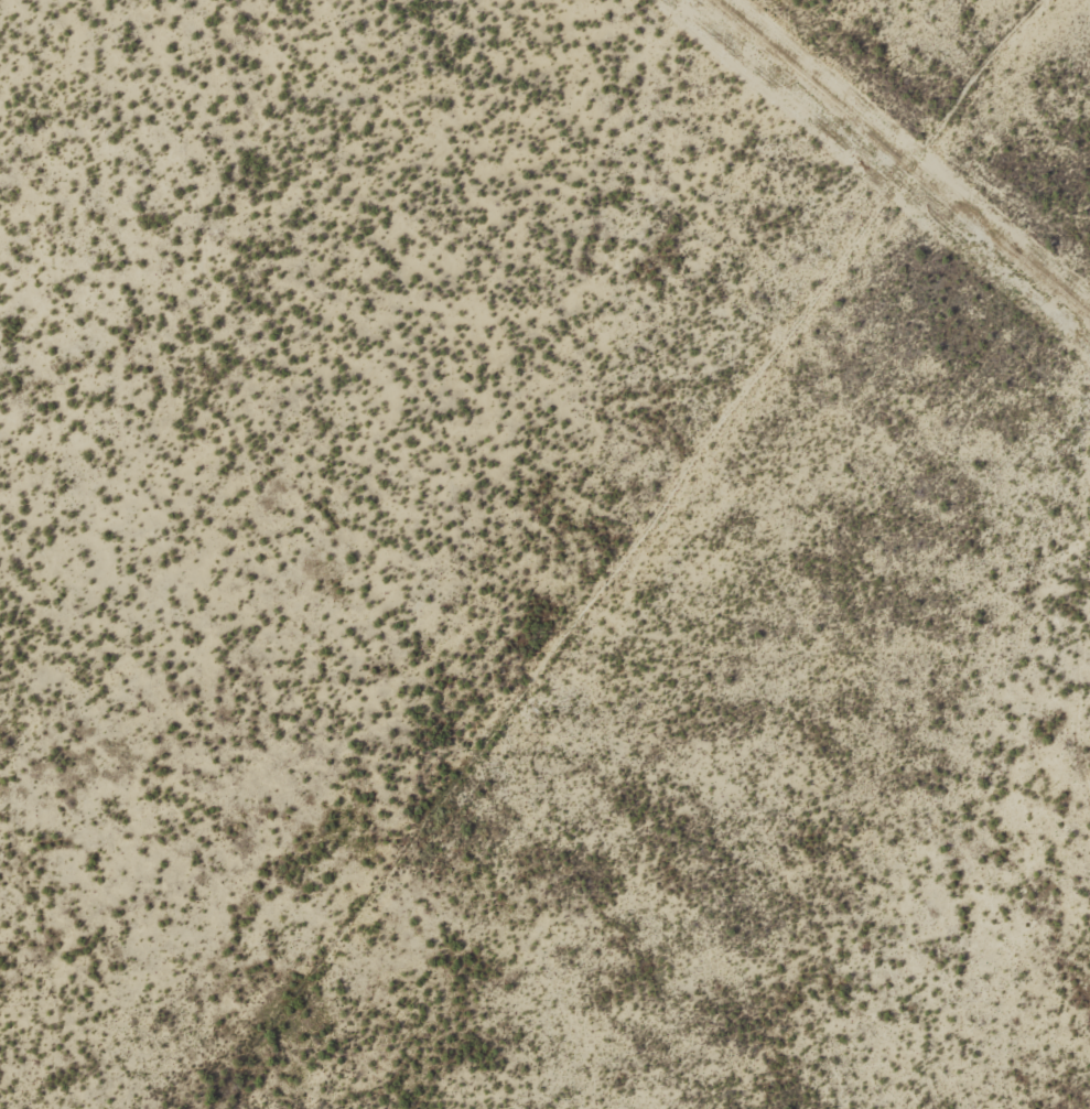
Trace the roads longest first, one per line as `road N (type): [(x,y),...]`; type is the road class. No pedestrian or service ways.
road 1 (track): [(880,0),(853,41),(866,133),(1089,331)]

